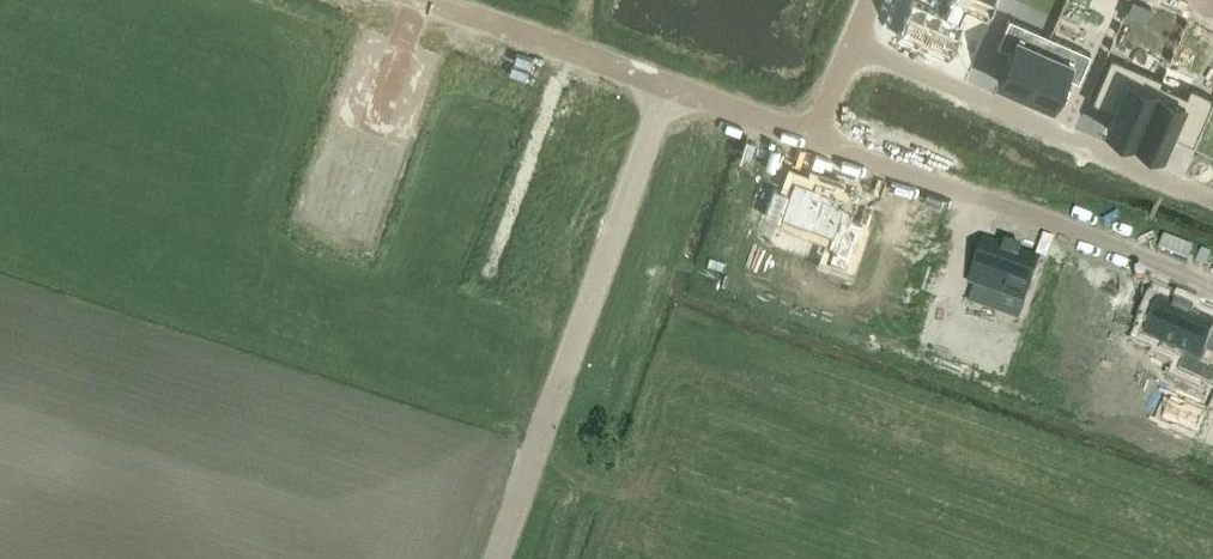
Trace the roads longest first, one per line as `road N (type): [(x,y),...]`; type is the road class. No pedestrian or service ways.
road 1 (residential): [(668,87),(499,558)]
road 2 (residential): [(818,139),(1212,286)]
road 3 (residential): [(1212,201),(855,48)]
road 4 (residential): [(427,0),(668,87)]
road 5 (residential): [(668,87),(818,139)]

